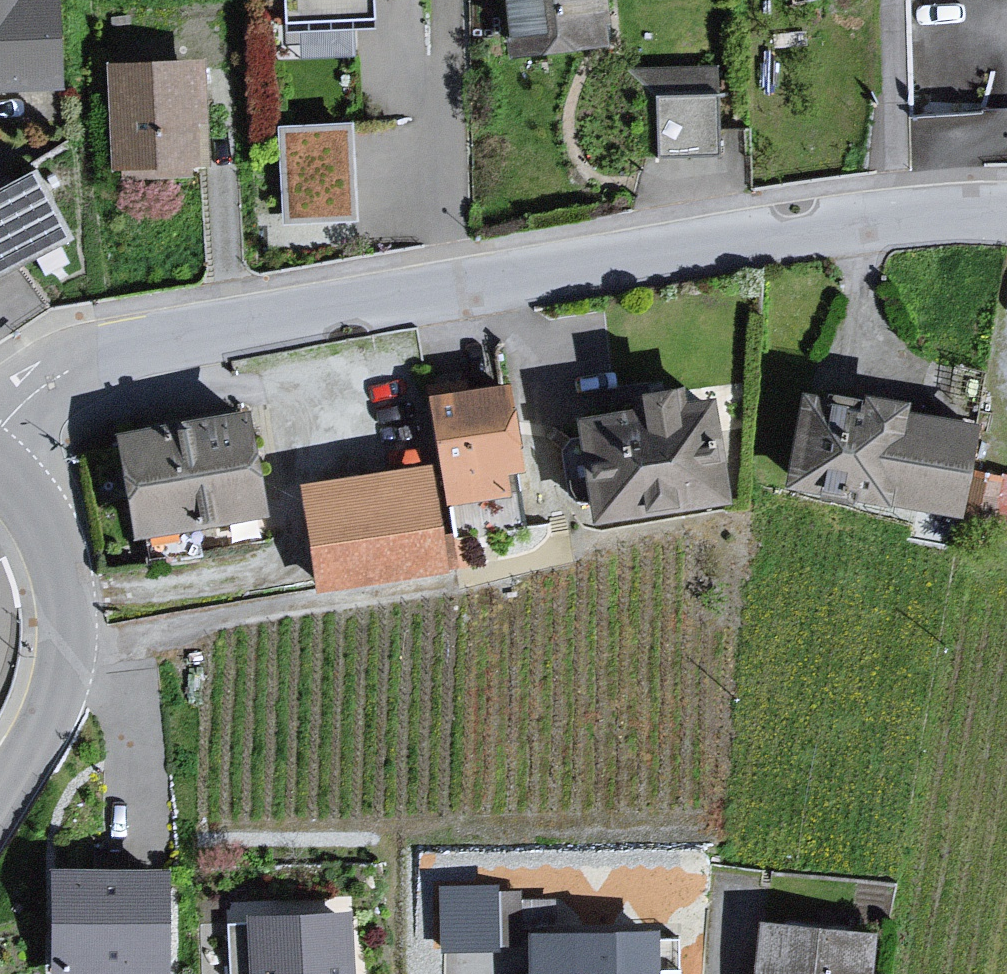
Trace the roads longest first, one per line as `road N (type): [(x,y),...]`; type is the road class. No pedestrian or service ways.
road 1 (residential): [(1006,214),(896,219),(220,323),(113,348),(34,398),(0,436)]
road 2 (residential): [(0,469),(44,520),(60,560),(69,662),(42,734),(0,803)]

